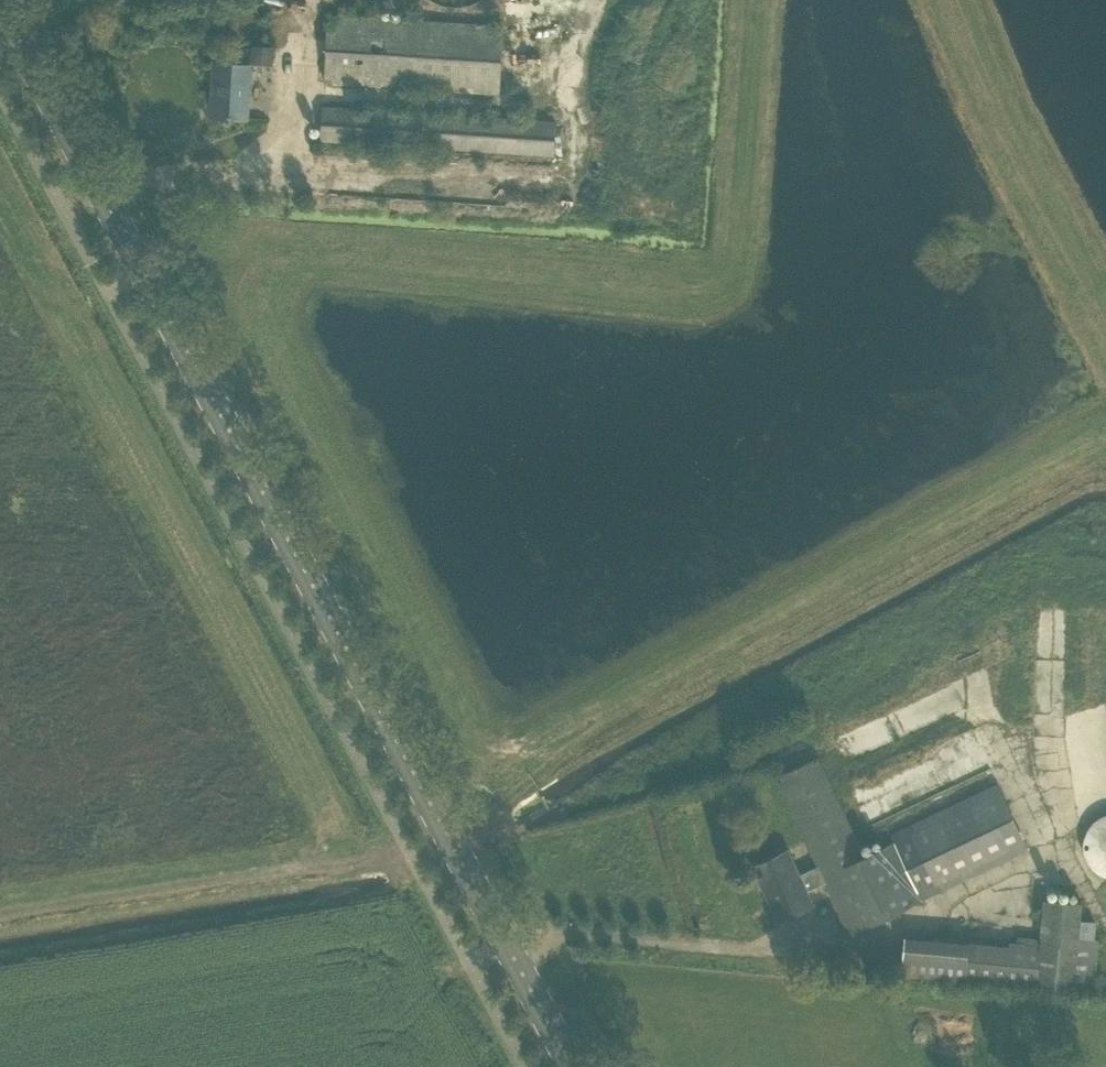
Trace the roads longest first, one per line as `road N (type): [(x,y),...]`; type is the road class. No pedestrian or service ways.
road 1 (secondary): [(574,1066),(0,5)]

